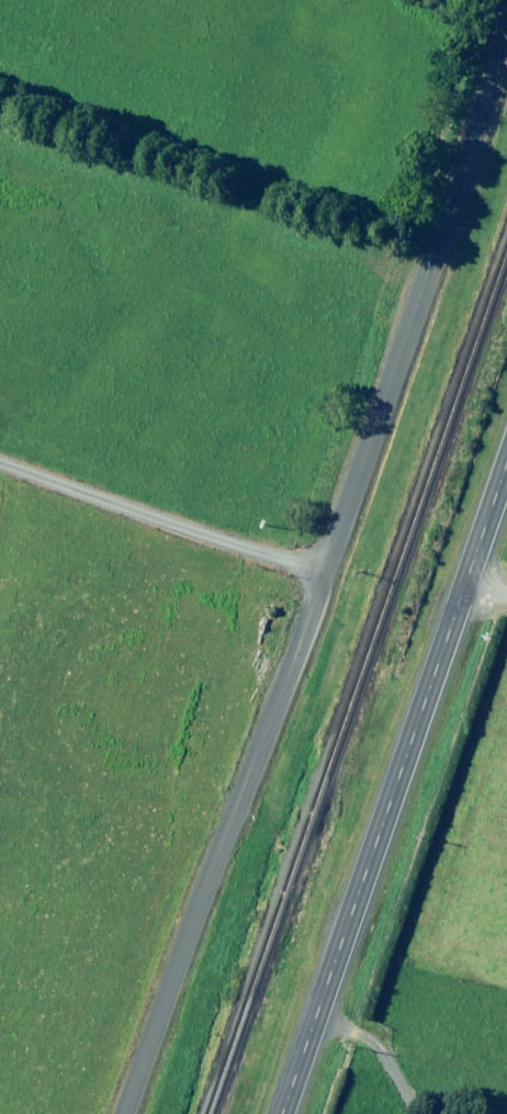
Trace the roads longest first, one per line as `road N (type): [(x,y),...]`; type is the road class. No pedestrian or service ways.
road 1 (primary): [(282,1113),(506,463)]
road 2 (unclassified): [(133,1113),(321,574)]
road 3 (unclassified): [(321,574),(506,53)]
road 4 (unclassified): [(321,574),(0,464)]

